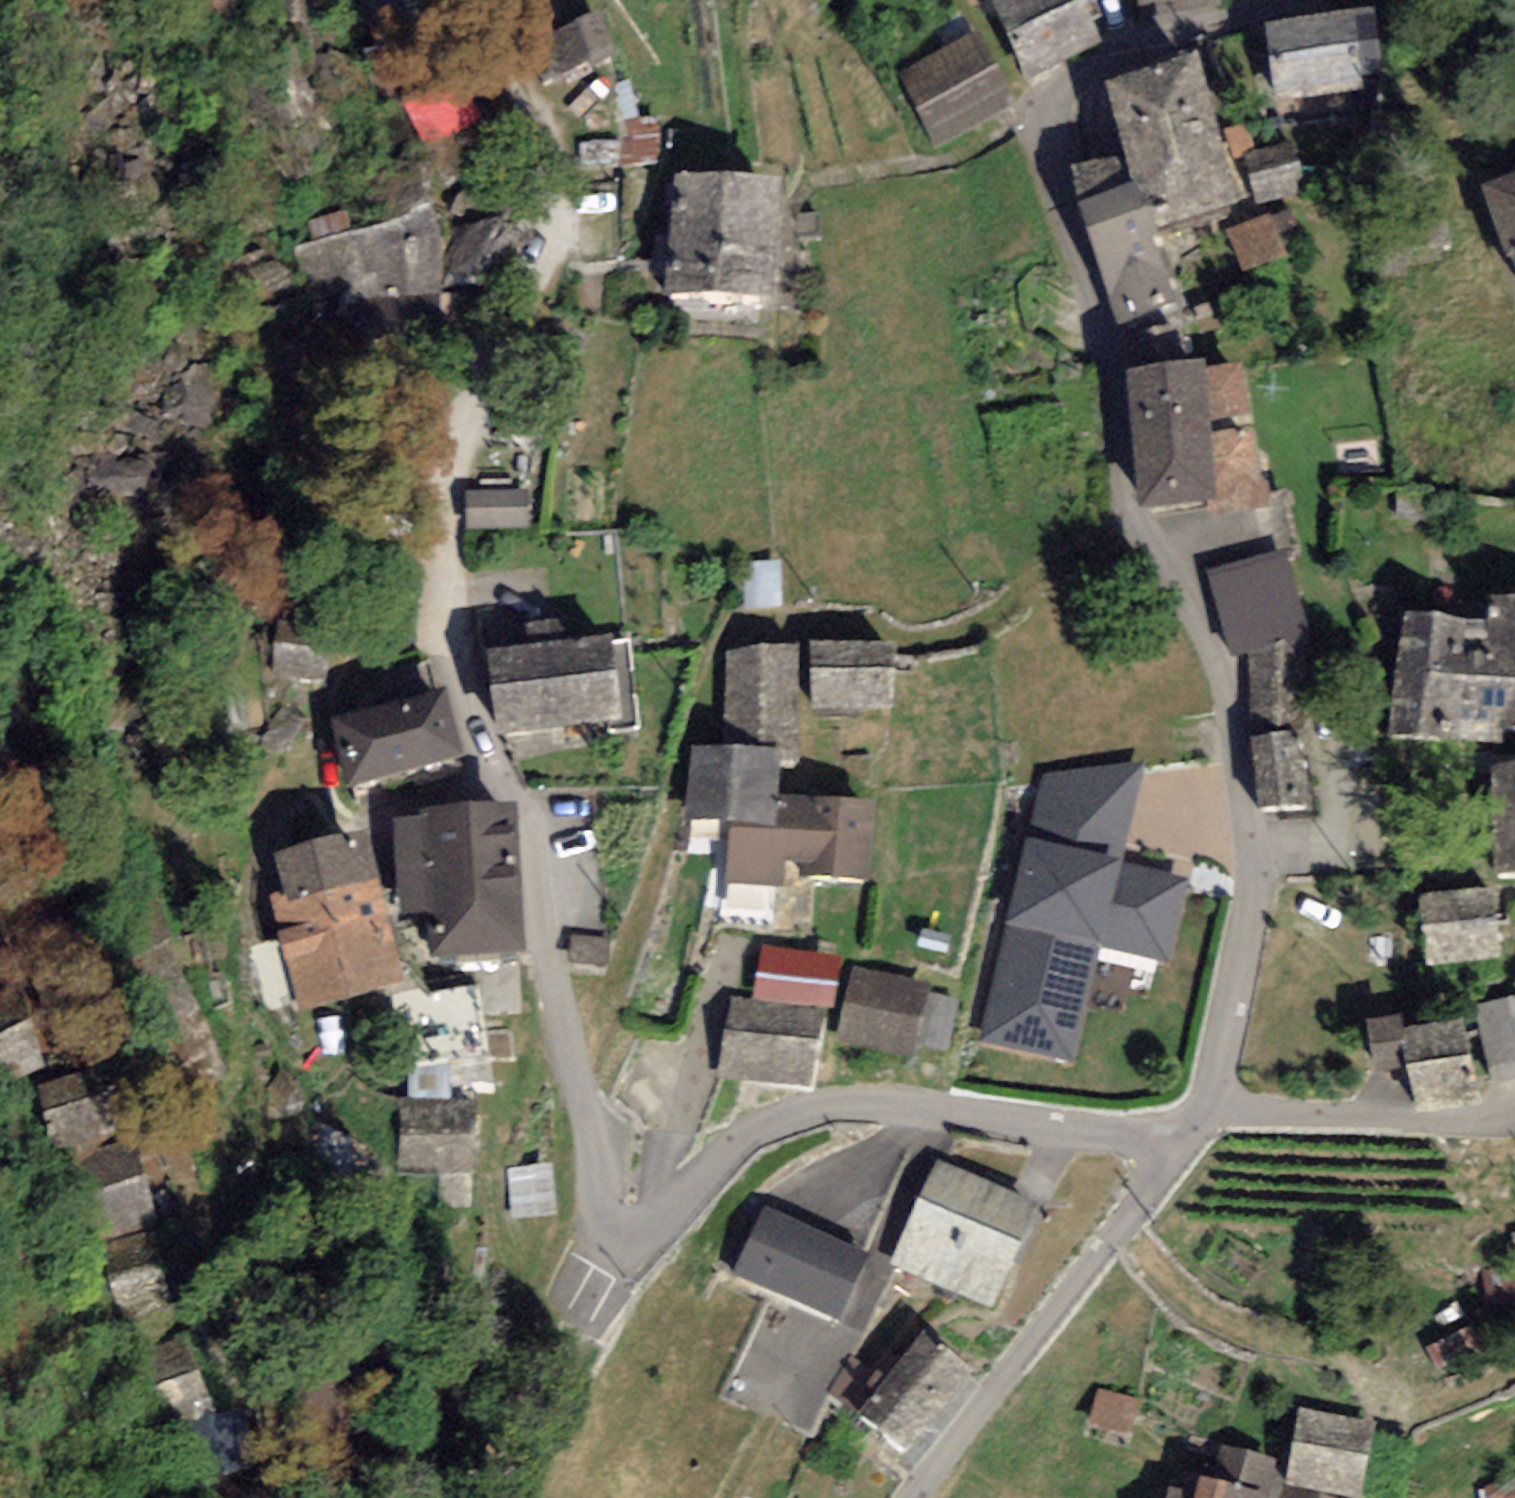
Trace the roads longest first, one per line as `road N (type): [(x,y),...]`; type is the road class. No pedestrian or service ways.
road 1 (residential): [(1180,1141),(1207,1110),(1246,905),(1232,728),(1179,564),(1142,511),(1105,313),(1046,145),(1052,108),(1102,75),(1186,34),(1292,0)]
road 2 (residential): [(1180,1141),(937,1110),(852,1105),(803,1113),(720,1158),(653,1230),(616,1247),(602,1227),(596,1114),(563,991)]
road 3 (residential): [(917,1497),(1180,1141)]

